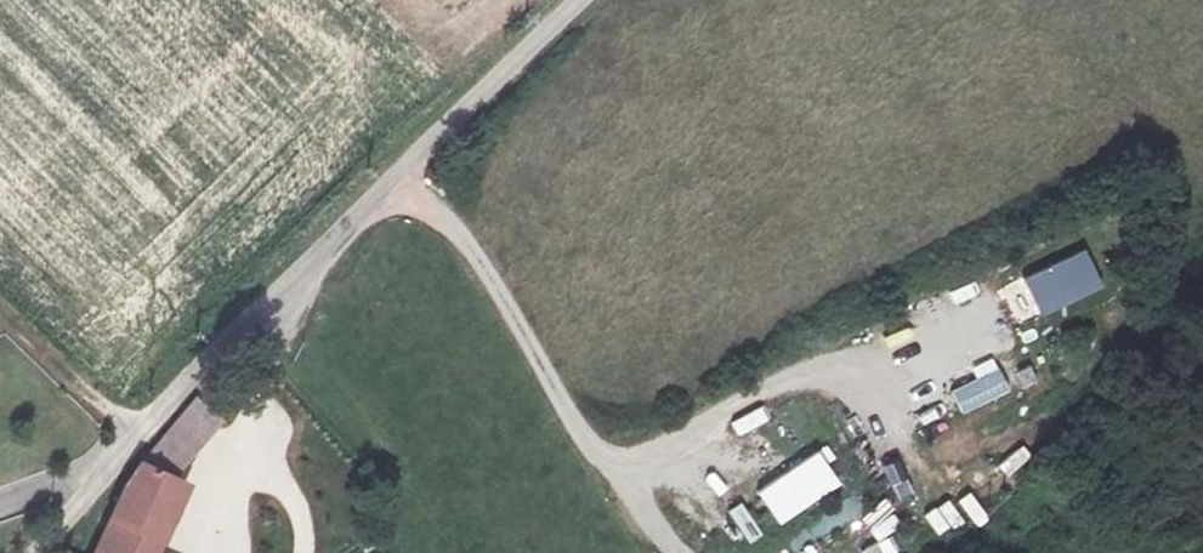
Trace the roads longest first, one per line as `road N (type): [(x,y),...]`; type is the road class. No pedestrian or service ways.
road 1 (unclassified): [(576,0),(224,346),(37,552)]
road 2 (track): [(138,439),(0,304)]

